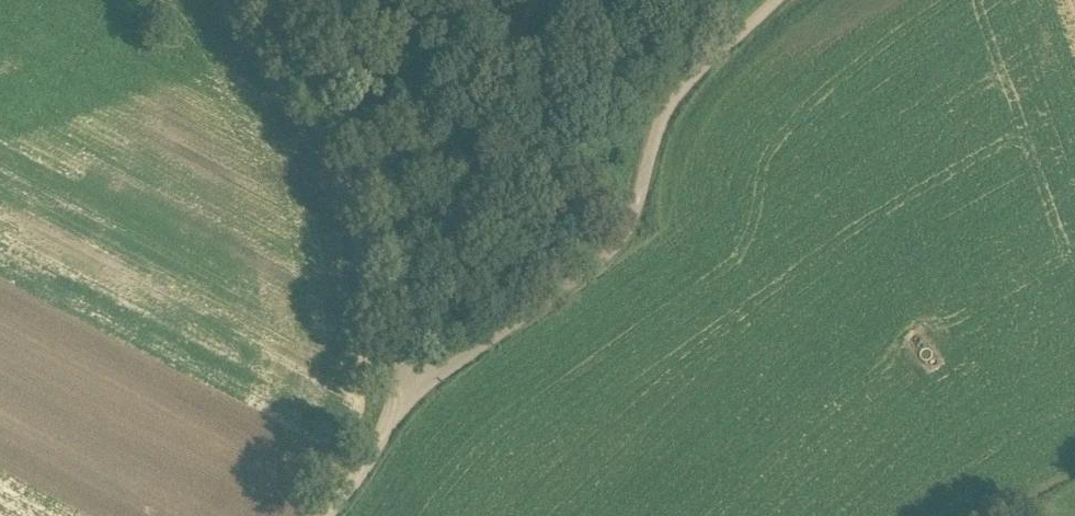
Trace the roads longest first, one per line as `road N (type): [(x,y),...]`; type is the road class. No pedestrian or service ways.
road 1 (unclassified): [(401,391),(452,369),(620,237),(635,167),(663,118),(772,0)]
road 2 (unclassified): [(401,391),(406,222),(384,162),(263,0)]
road 3 (unclassified): [(332,515),(373,473),(401,391)]

